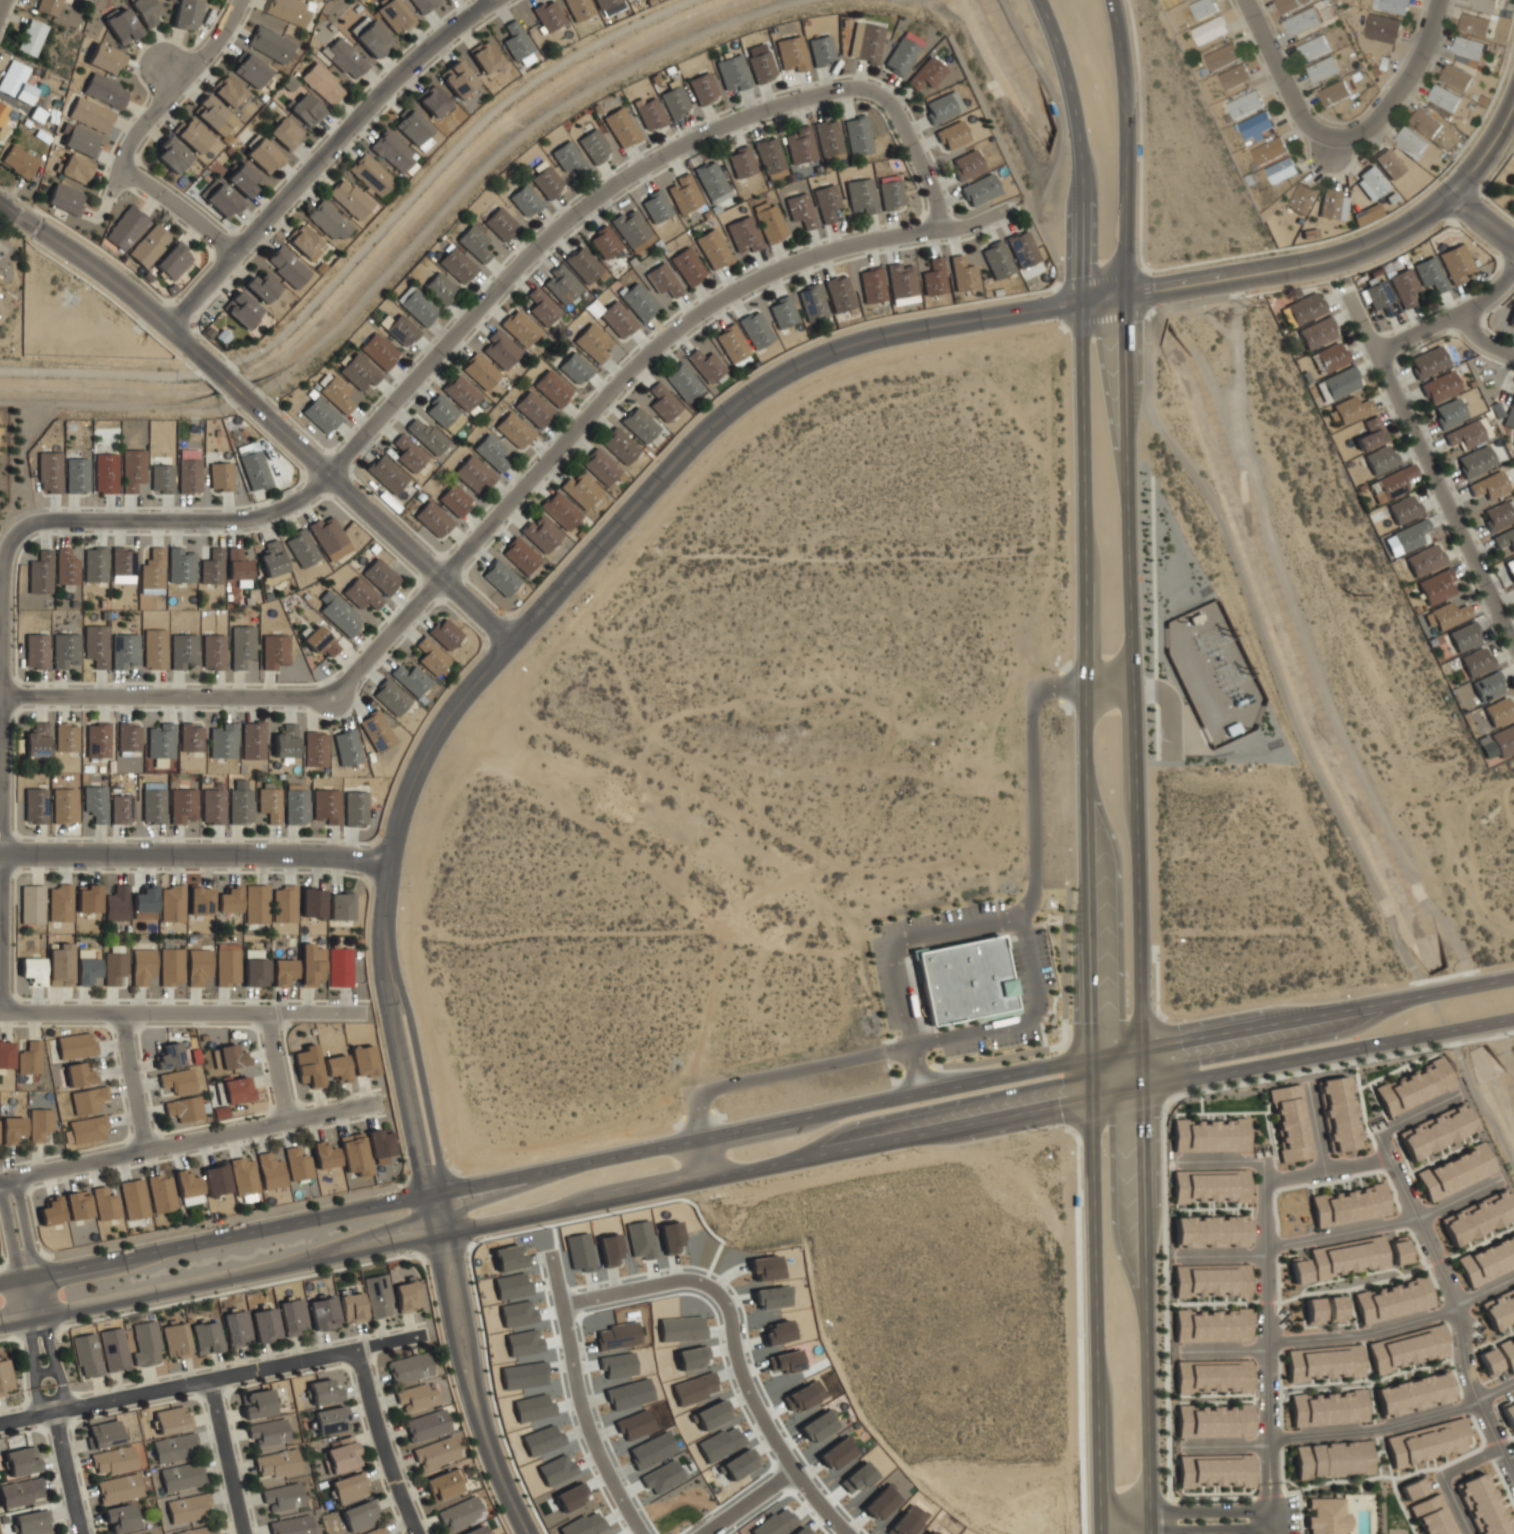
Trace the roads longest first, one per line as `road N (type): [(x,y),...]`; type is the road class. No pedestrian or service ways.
road 1 (tertiary): [(1513,977),(1144,1042),(0,1284)]
road 2 (tertiary): [(0,1321),(1513,1017)]
road 3 (tertiary): [(1081,302),(899,332),(768,383),(682,454),(455,707),(424,756),(398,822),(381,929),(435,1214)]
road 4 (secondary): [(1151,1533),(1128,295)]
road 5 (secondary): [(1081,302),(1100,1533)]
road 6 (residential): [(2,695),(331,696),(645,357),(729,293),(829,251),(990,217)]
road 7 (residential): [(21,526),(230,520),(289,504),(327,476),(531,253),(600,192),(728,121),(863,88)]
road 8 (residential): [(169,325),(395,78),(489,0)]
road 9 (tertiary): [(1128,295),(1288,269),(1380,241),(1450,197),(1513,103)]
road 10 (residential): [(0,1424),(425,1336)]
road 11 (tertiary): [(387,865),(320,855),(0,852)]
road 12 (residential): [(0,1181),(373,1104)]
road 13 (residential): [(1351,308),(1513,645)]
road 14 (residential): [(1267,1160),(1276,1533)]
road 15 (tertiary): [(235,391),(512,640)]
road 16 (residential): [(1381,1138),(1455,1302),(1480,1404),(1513,1470)]
road 17 (residential): [(0,1013),(358,1013)]
road 18 (tertiary): [(435,1214),(477,1400),(529,1533)]
road 19 (residential): [(21,526),(7,547),(0,628),(1,852)]
road 20 (residential): [(1132,685),(1036,686),(1037,884),(1023,916)]
road 21 (secondary): [(1039,0),(1078,138),(1081,302)]
road 22 (residential): [(550,1254),(586,1422),(642,1533)]
road 23 (secondary): [(1128,295),(1115,0)]
road 24 (residential): [(848,1533),(791,1468),(746,1385),(726,1305),(708,1286)]
road 25 (residential): [(1274,1439),(1380,1431),(1480,1404)]
road 26 (tertiary): [(169,325),(0,203)]
road 27 (residential): [(118,163),(238,0)]
road 28 (residential): [(358,1349),(420,1533)]
road 29 (residential): [(1271,1342),(1362,1334),(1456,1305)]
road 30 (residential): [(1436,0),(1423,47),(1383,109),(1358,131),(1330,136)]
road 31 (residential): [(1276,1524),(1100,1522)]
road 32 (residential): [(863,88),(898,121),(920,159),(938,231)]
road 33 (residential): [(1244,0),(1302,120),(1330,136)]
road 34 (residential): [(1373,356),(1466,314),(1513,272)]
road 35 (residential): [(212,1380),(246,1533)]
road 36 (residential): [(708,1286),(679,1277),(558,1300)]
road 37 (residential): [(1269,1244),(1414,1220)]
road 38 (residential): [(234,252),(118,163)]
road 39 (residential): [(121,1015),(143,1149)]
road 40 (residential): [(1468,1533),(1442,1475),(1502,1447)]
road 41 (residential): [(1268,1184),(1388,1157)]
road 42 (residential): [(78,1533),(53,1413)]

